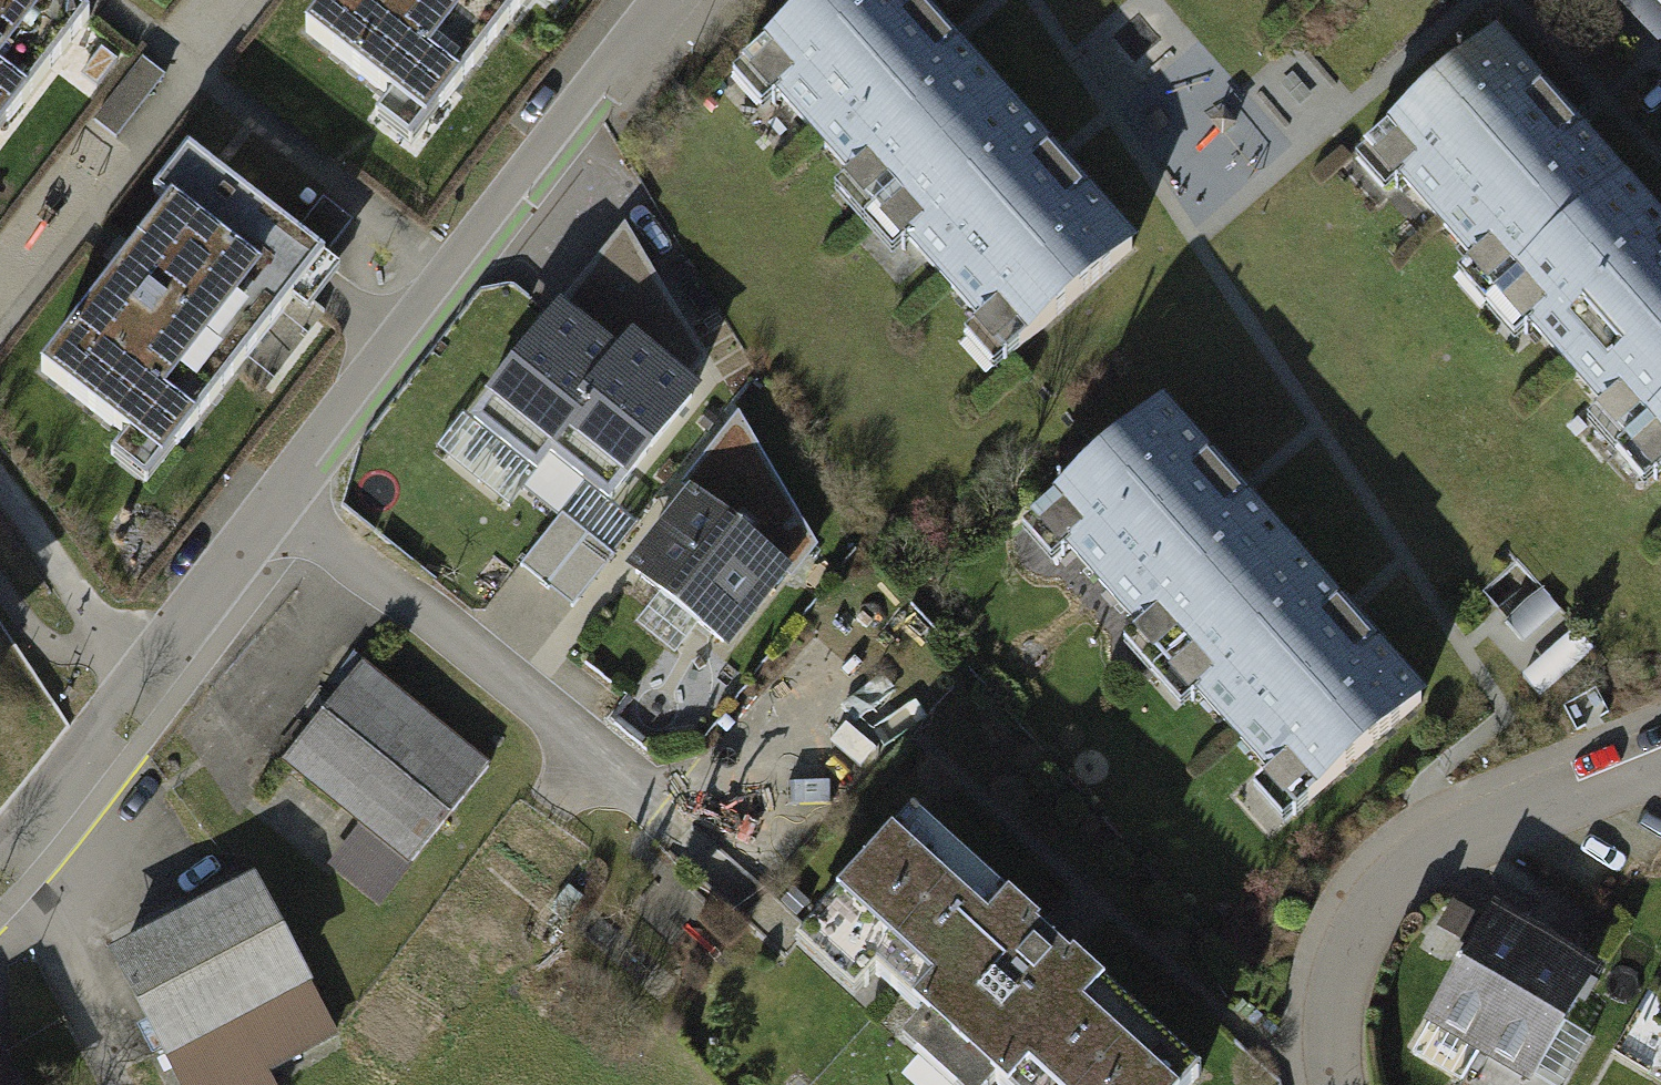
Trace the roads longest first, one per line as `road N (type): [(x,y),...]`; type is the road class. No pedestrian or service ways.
road 1 (residential): [(286,502),(724,836),(776,768)]
road 2 (residential): [(286,502),(677,0)]
road 3 (residential): [(1335,1084),(1324,977),(1433,841),(1660,754)]
road 4 (residential): [(0,870),(286,502)]

